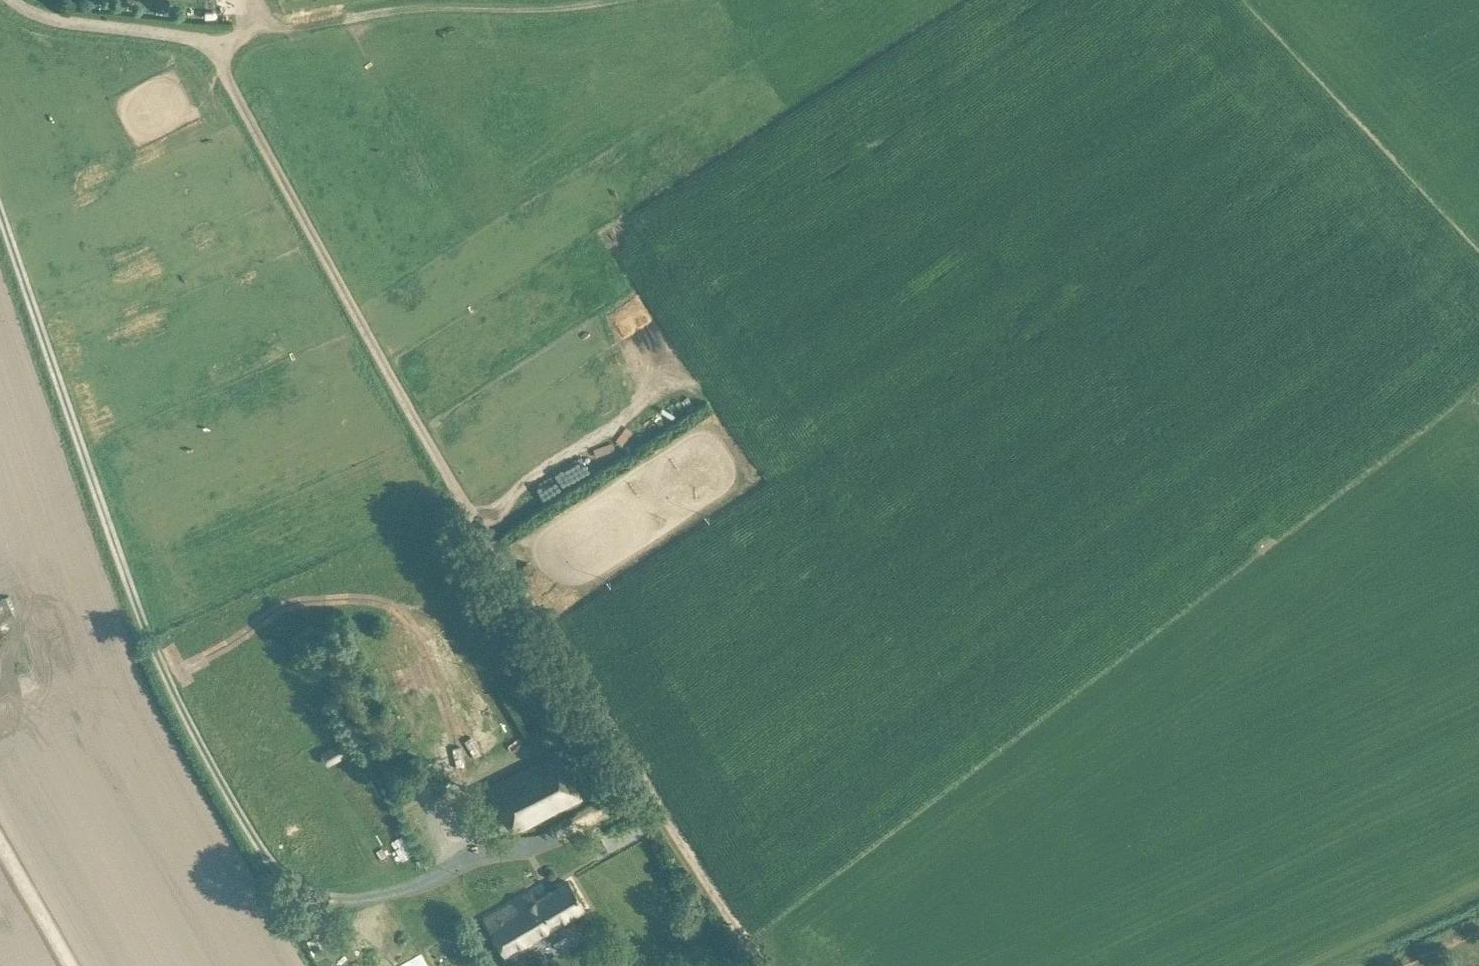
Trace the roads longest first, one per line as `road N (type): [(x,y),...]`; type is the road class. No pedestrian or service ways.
road 1 (track): [(767,965),(727,920),(258,128),(194,54),(40,0)]

